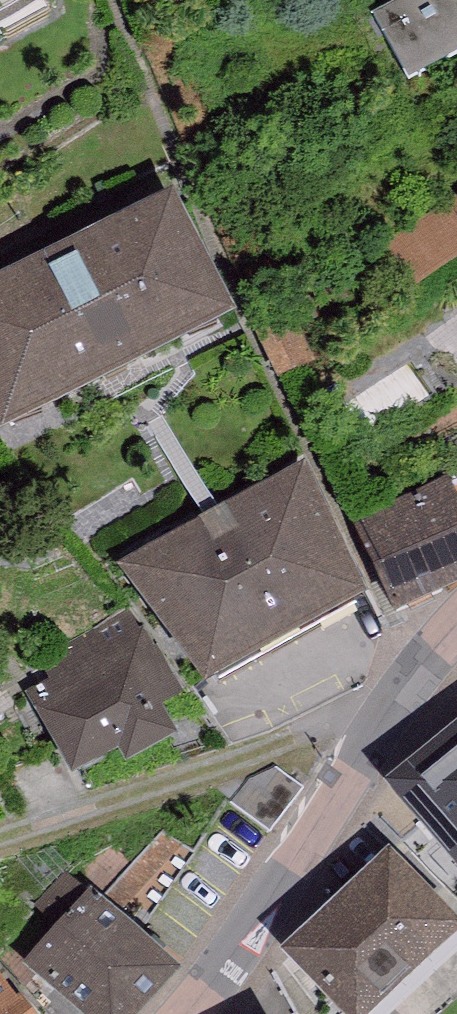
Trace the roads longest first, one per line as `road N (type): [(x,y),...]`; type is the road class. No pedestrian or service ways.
road 1 (secondary): [(456,628),(381,724),(185,1013)]

